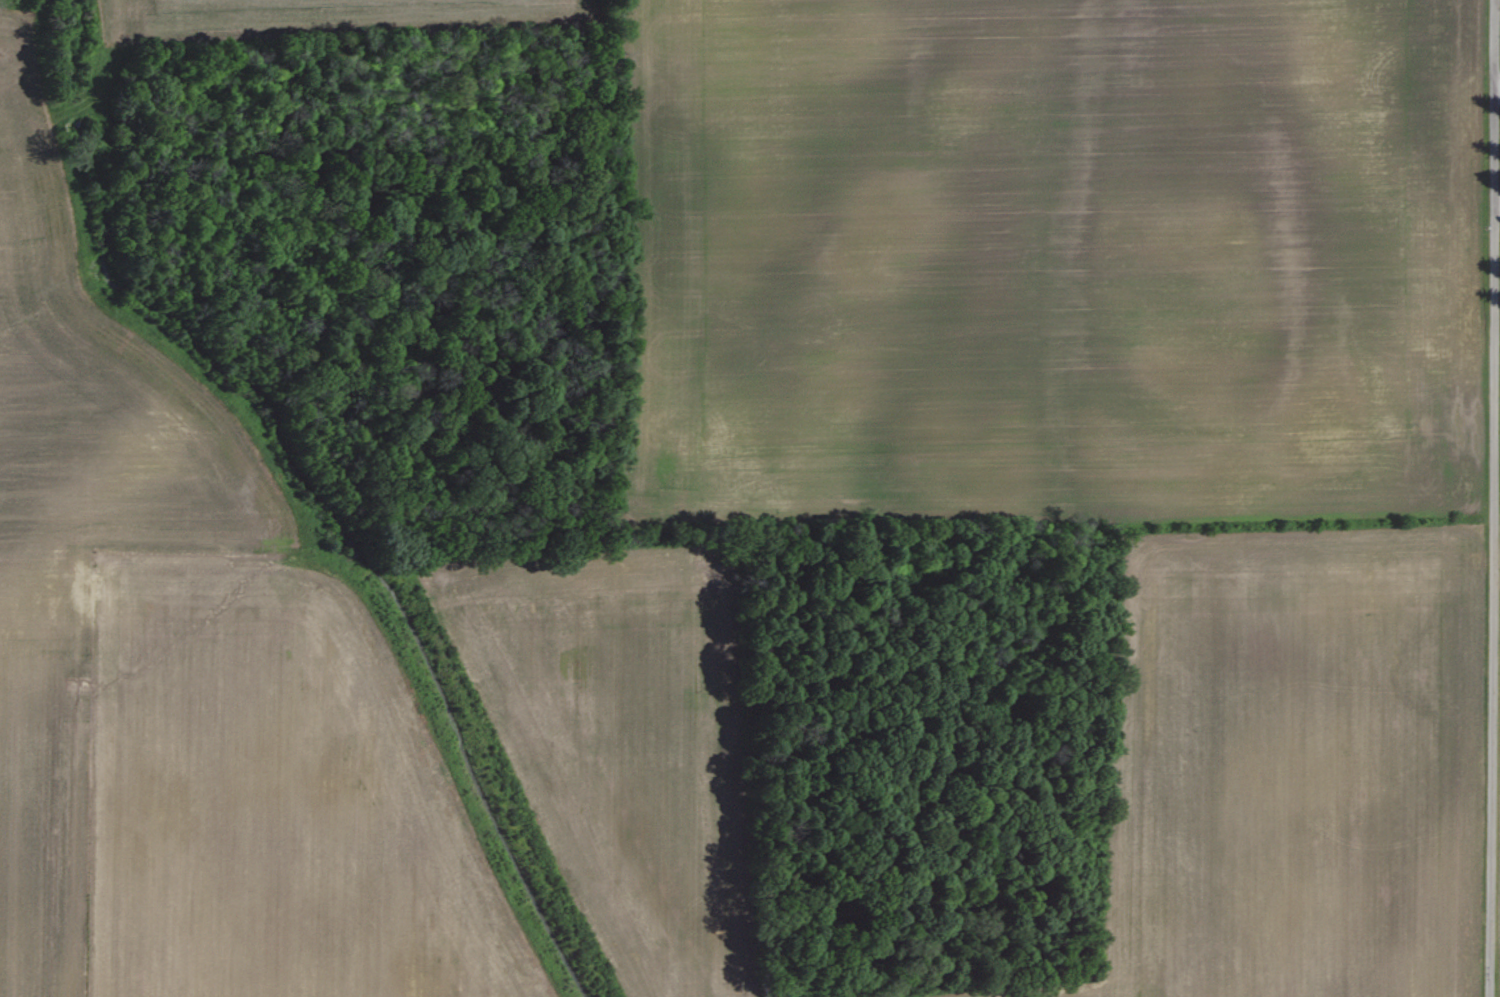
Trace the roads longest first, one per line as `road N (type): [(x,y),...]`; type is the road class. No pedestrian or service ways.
road 1 (residential): [(1492,996),(1499,463)]

